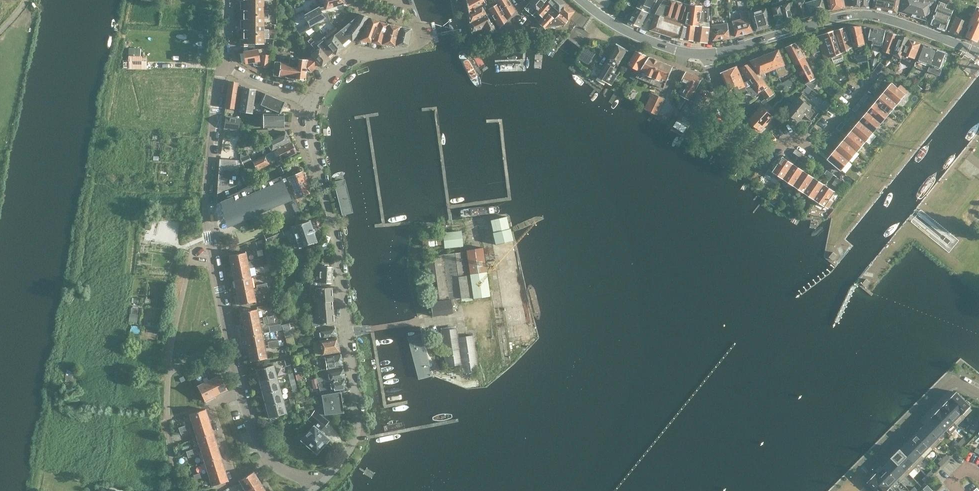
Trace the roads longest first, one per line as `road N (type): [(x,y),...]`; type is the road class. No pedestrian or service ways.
road 1 (residential): [(310,102),(358,418),(354,439),(324,479)]
road 2 (residential): [(242,392),(210,241),(226,67)]
road 3 (tertiary): [(709,54),(864,14),(978,52)]
road 4 (residential): [(709,54),(731,134),(767,153),(796,140),(812,151),(869,80)]
road 5 (residential): [(851,483),(952,382),(978,393)]
road 6 (residential): [(267,458),(234,479),(211,404),(242,392)]
road 7 (tertiary): [(709,54),(649,40),(581,0)]
road 8 (residential): [(310,102),(349,57),(411,49),(416,38)]

